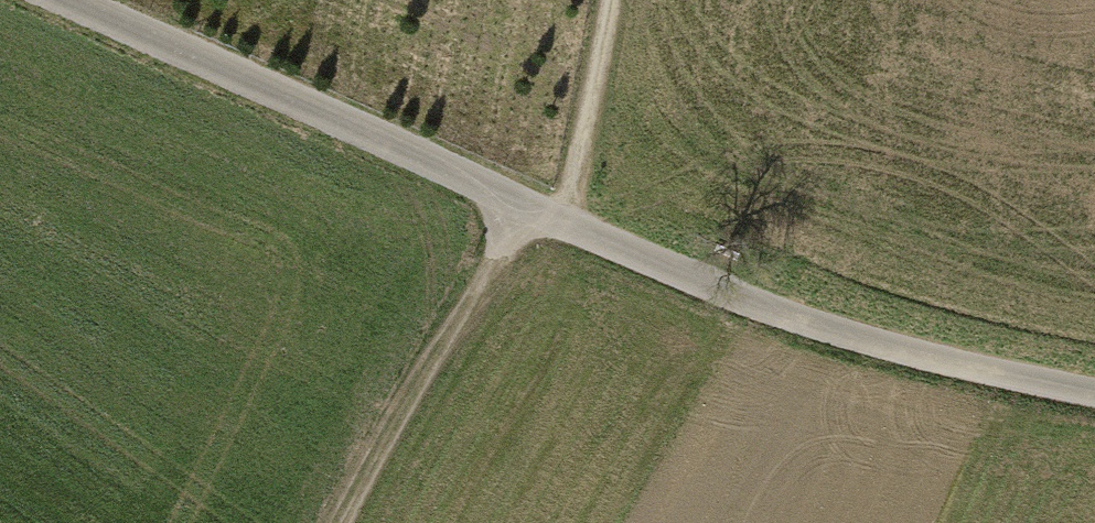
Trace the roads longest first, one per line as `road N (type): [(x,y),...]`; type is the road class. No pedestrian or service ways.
road 1 (track): [(1094,393),(791,316),(558,220)]
road 2 (track): [(524,205),(60,0)]
road 3 (track): [(342,522),(524,205)]
road 4 (track): [(558,220),(589,118),(612,0)]

